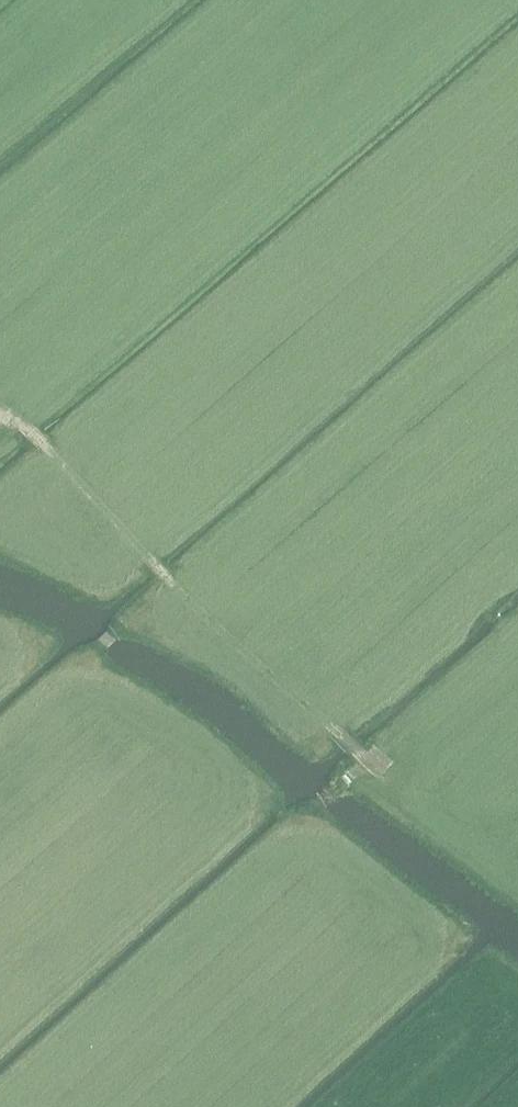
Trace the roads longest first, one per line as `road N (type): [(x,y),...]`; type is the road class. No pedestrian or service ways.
road 1 (track): [(0,416),(23,424),(177,592),(343,733),(375,769)]
road 2 (track): [(517,556),(331,725)]

